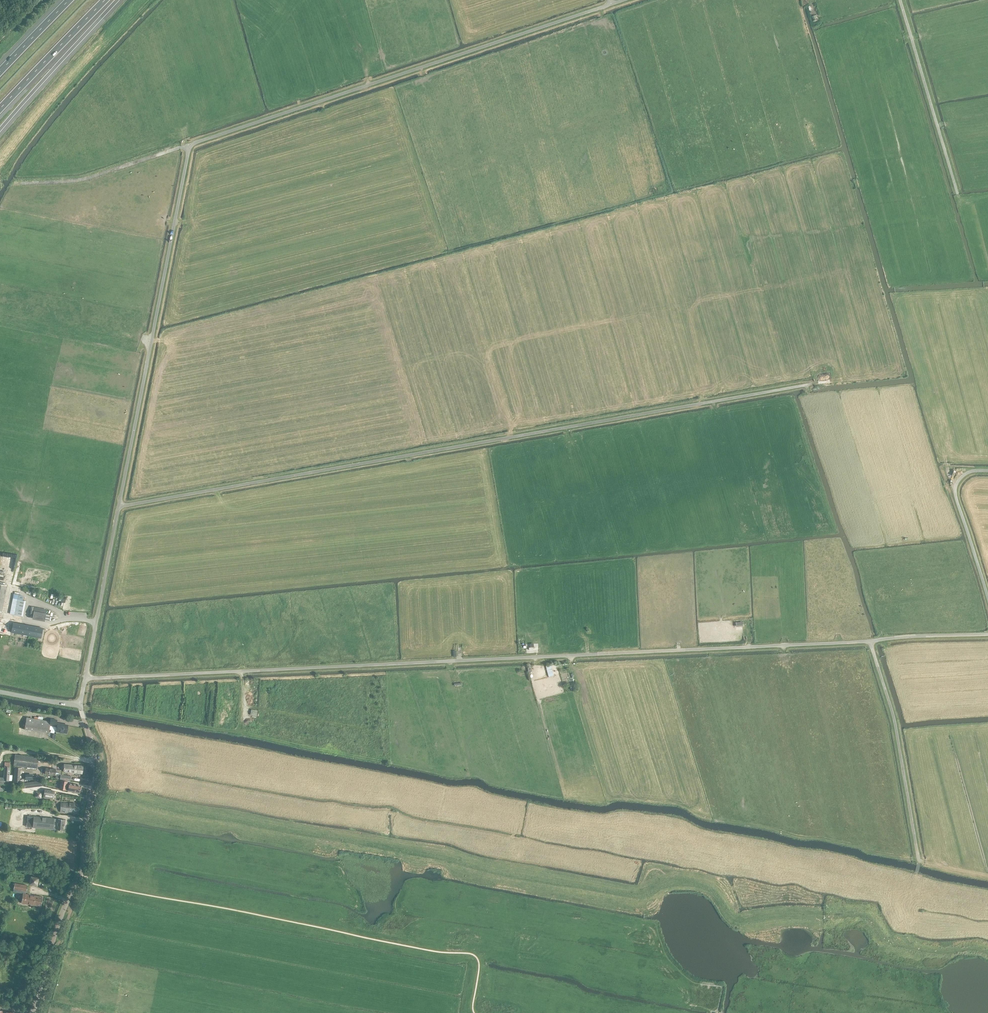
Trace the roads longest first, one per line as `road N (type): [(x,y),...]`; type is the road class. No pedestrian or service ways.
road 1 (unclassified): [(120,505),(189,147),(609,4)]
road 2 (unclassified): [(86,678),(870,641)]
road 3 (unclassified): [(120,505),(813,383)]
road 4 (tertiary): [(34,1012),(83,868),(96,766),(80,706)]
road 5 (unclassified): [(919,861),(870,641)]
road 6 (track): [(241,671),(234,731),(80,706)]
road 7 (unclassified): [(958,194),(900,0)]
road 8 (unclassified): [(987,615),(950,492),(963,471),(987,469)]
road 9 (unclassified): [(86,678),(120,505)]
road 10 (motorway): [(0,130),(117,0)]
road 11 (motorway): [(0,109),(105,0)]

